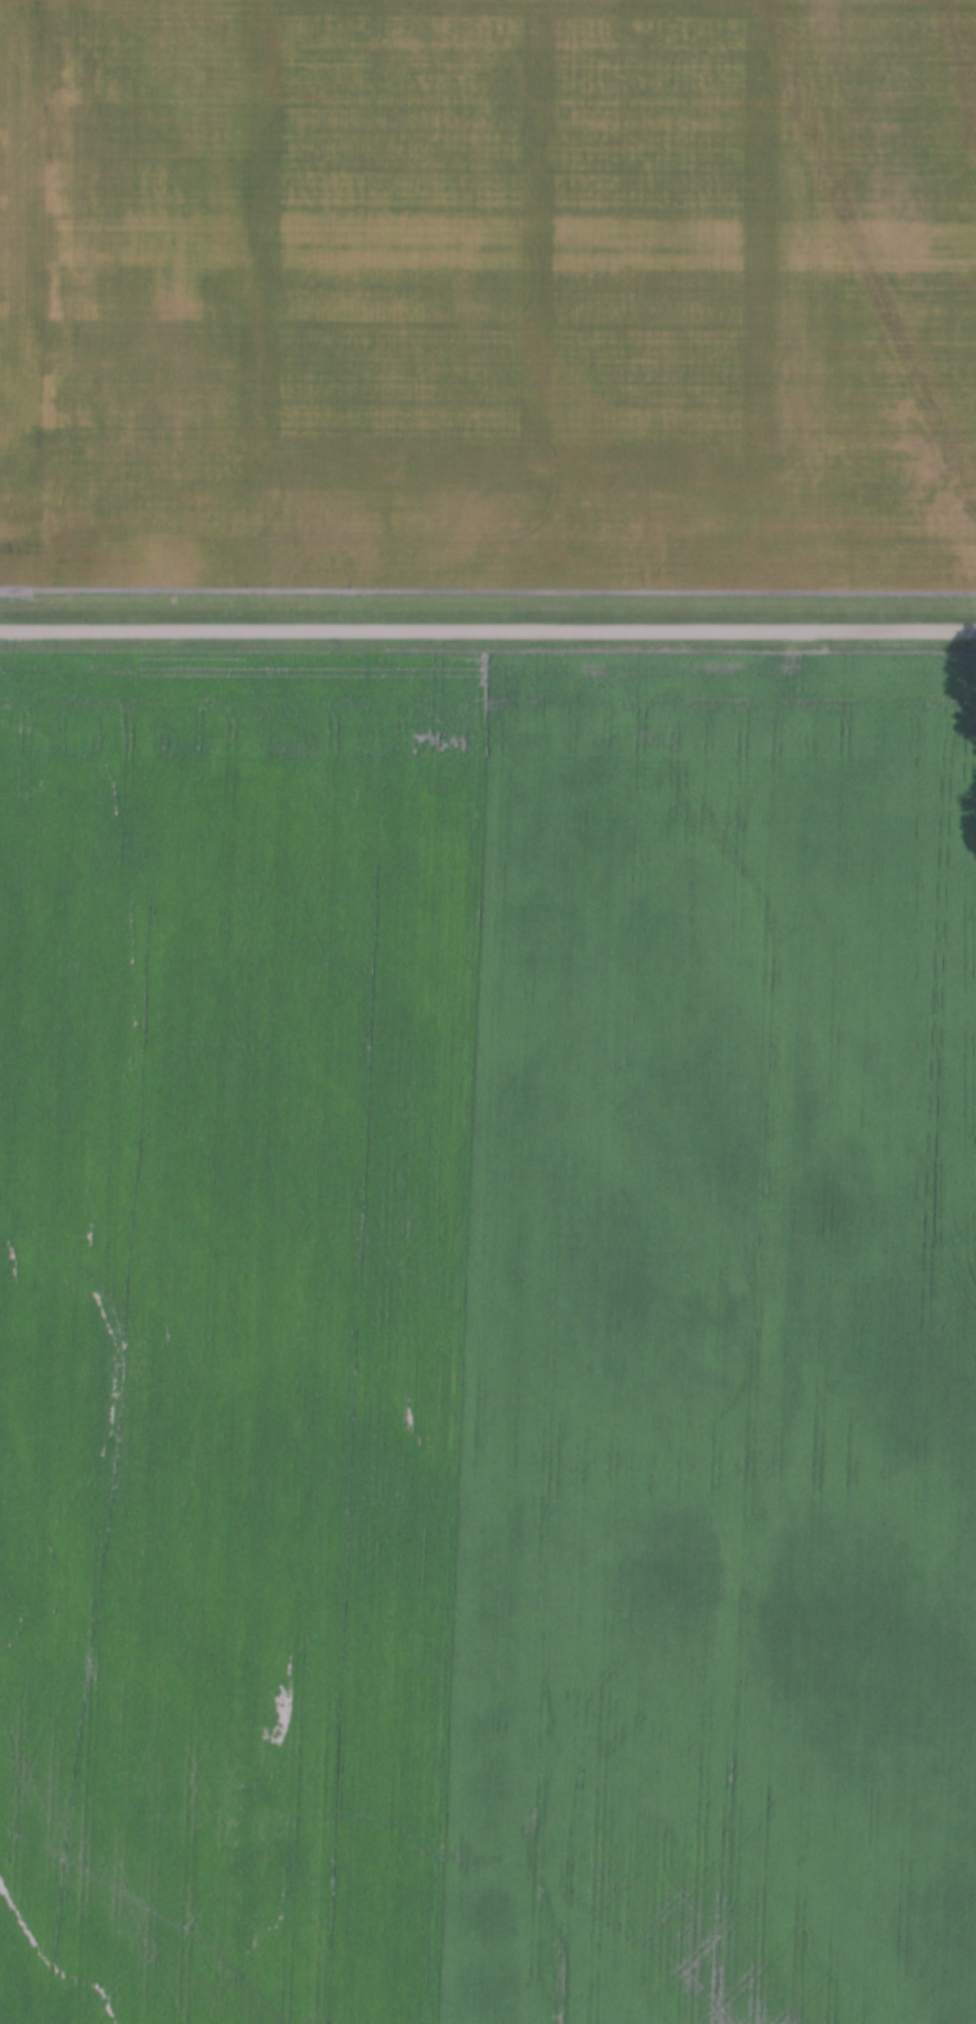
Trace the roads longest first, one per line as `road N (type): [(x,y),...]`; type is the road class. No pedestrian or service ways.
road 1 (residential): [(975,630),(0,631)]

